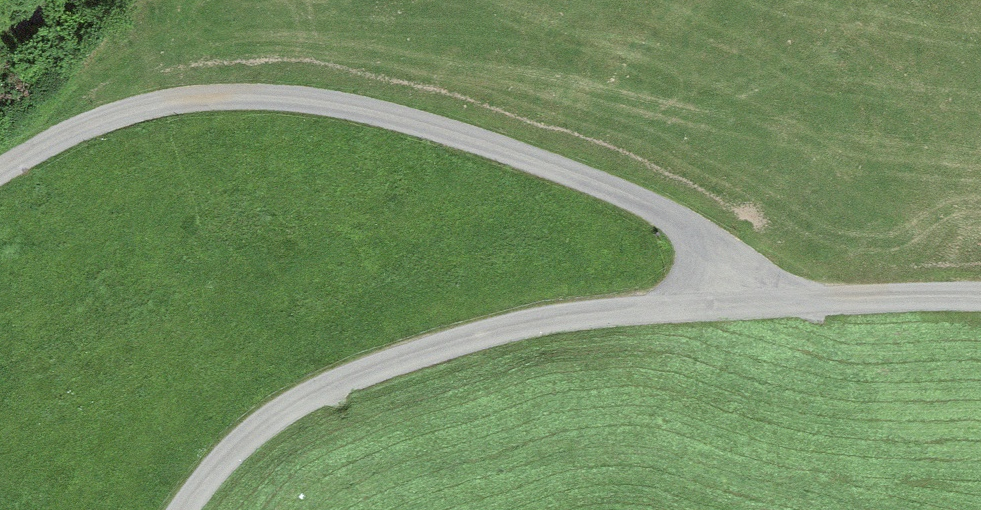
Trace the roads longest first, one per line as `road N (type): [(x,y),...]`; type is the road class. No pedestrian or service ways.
road 1 (unclassified): [(738,306),(709,249),(661,215),(417,128),(292,104),(189,105),(100,132),(0,183)]
road 2 (unclassified): [(738,306),(503,333),(350,381),(267,436),(202,509)]
road 3 (unclassified): [(980,305),(738,306)]

